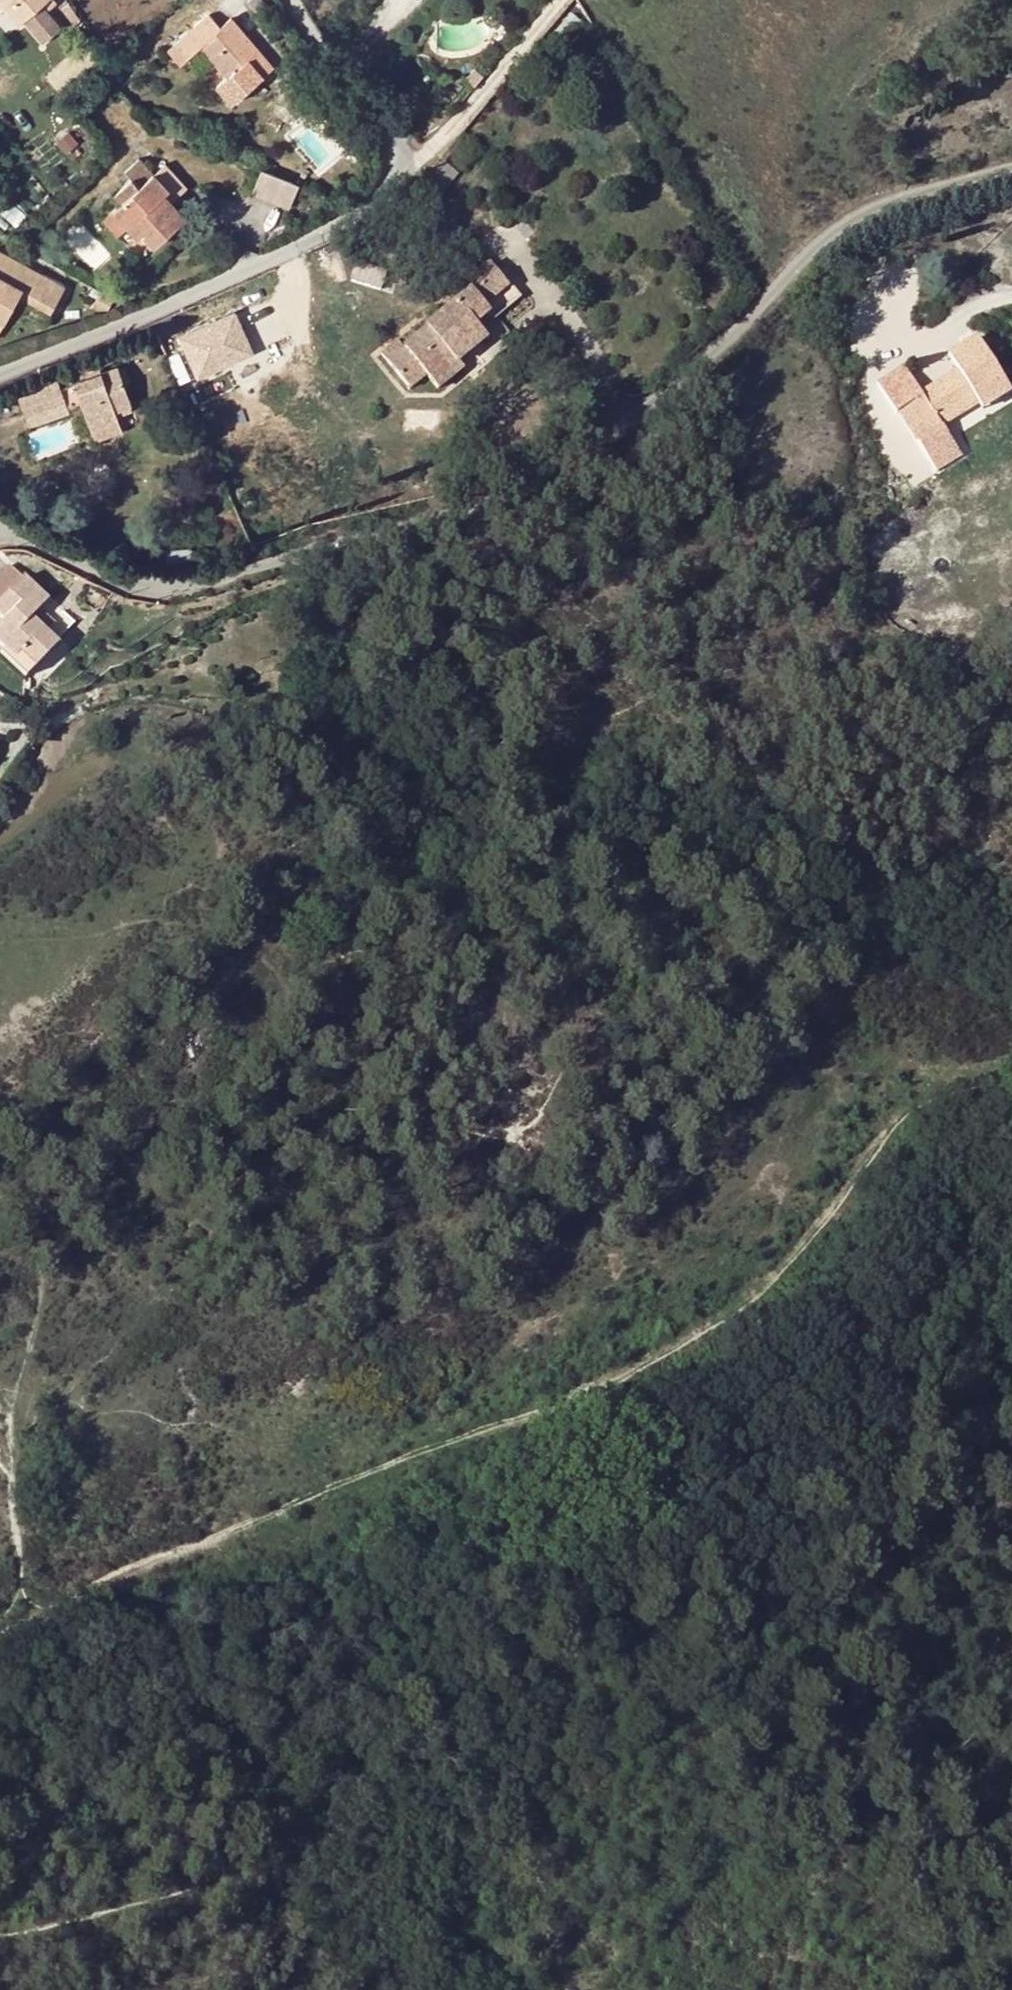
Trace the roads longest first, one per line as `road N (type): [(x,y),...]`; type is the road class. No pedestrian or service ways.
road 1 (residential): [(1011,166),(853,214),(666,394),(536,475),(451,513),(178,588),(119,579),(0,520)]
road 2 (track): [(55,1606),(336,1486),(558,1405),(683,1346),(760,1294),(888,1125),(936,1094),(1011,1078)]
road 3 (residential): [(291,0),(389,139),(394,172),(354,210),(0,375)]

